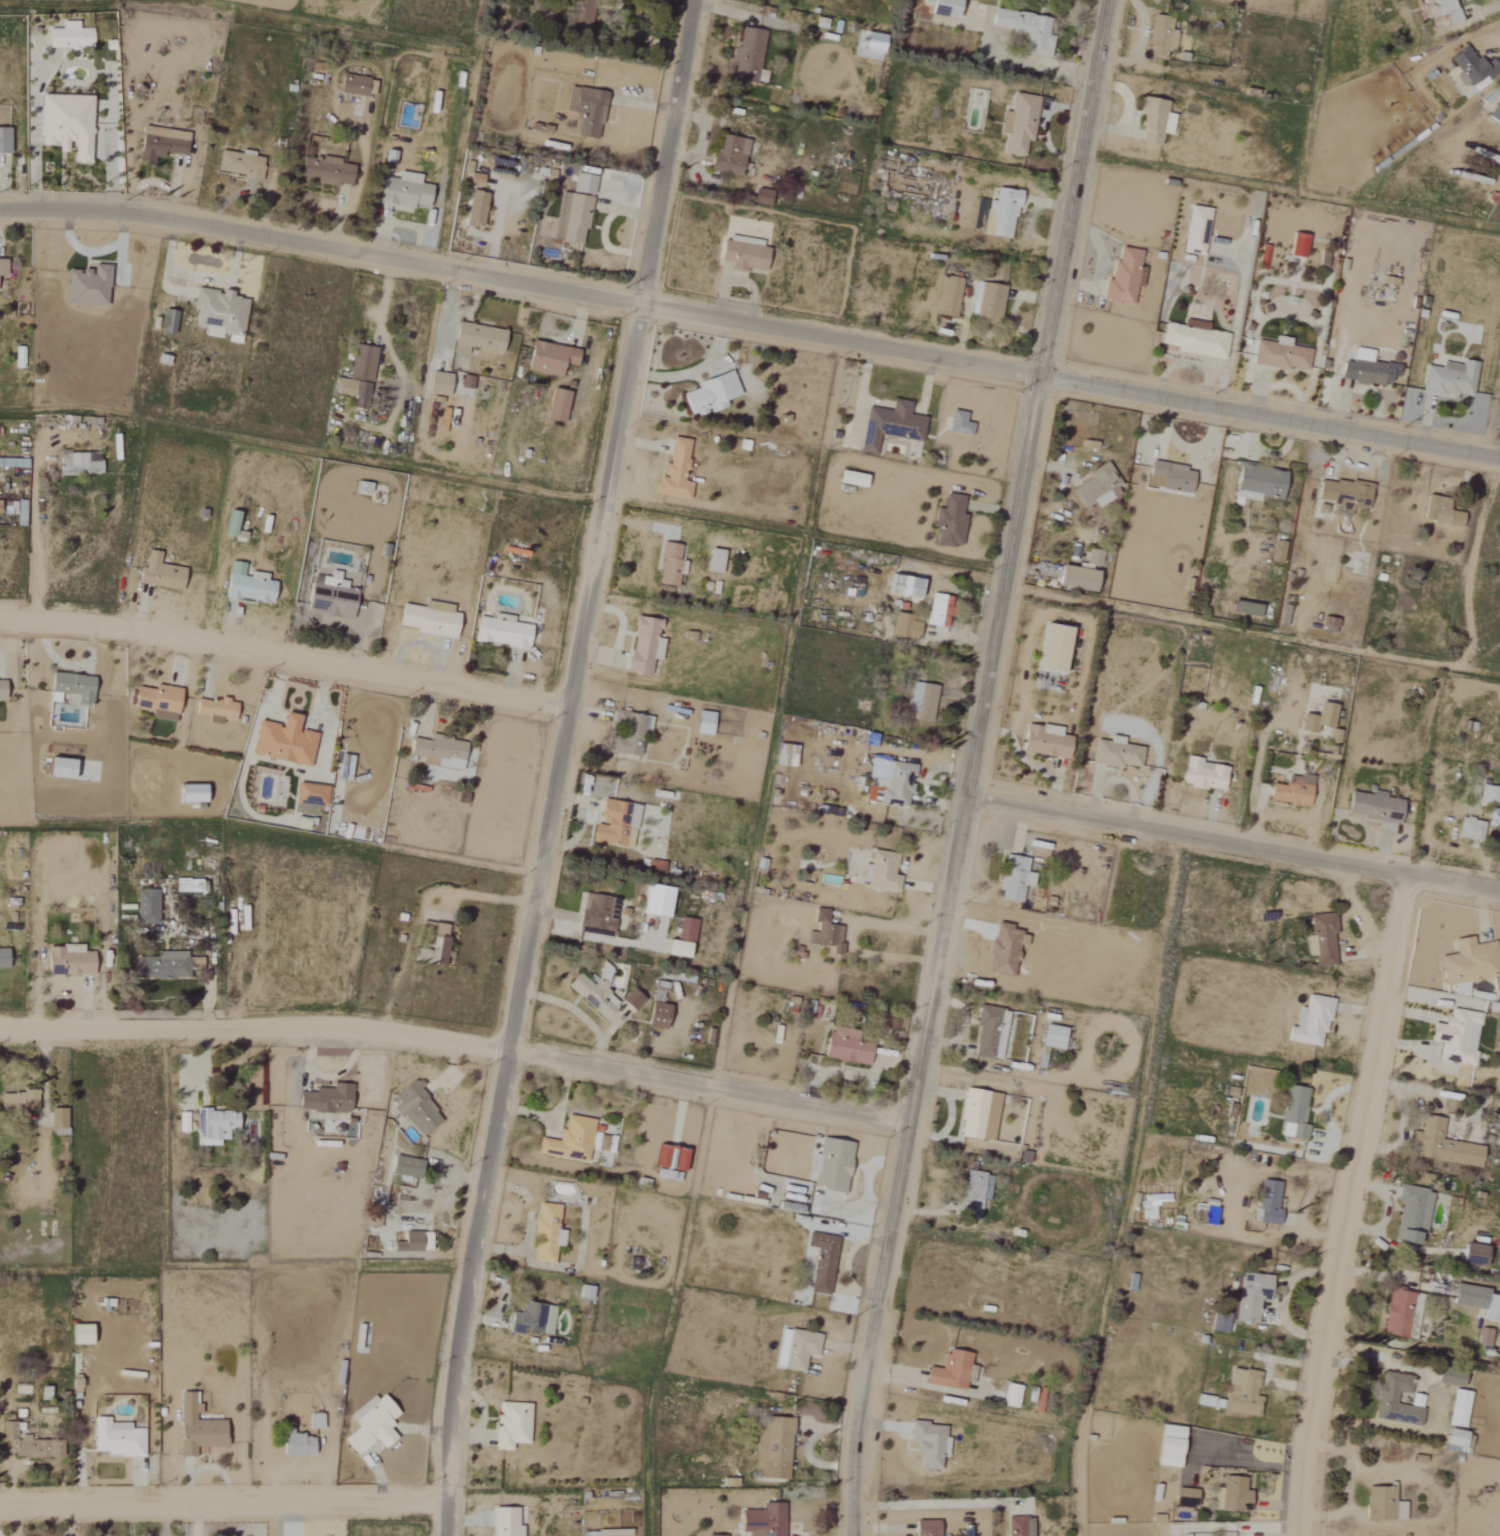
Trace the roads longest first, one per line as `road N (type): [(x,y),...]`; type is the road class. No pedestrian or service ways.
road 1 (tertiary): [(853,1535),(873,1273),(971,789),(1103,0)]
road 2 (residential): [(450,1535),(461,1370),(505,1044),(695,0)]
road 3 (residential): [(1037,369),(120,209),(0,210)]
road 4 (residential): [(902,1124),(505,1044),(314,1023),(0,1026)]
road 5 (residential): [(1305,1535),(1305,1462),(1406,874)]
road 6 (residential): [(567,702),(81,614),(0,614)]
road 7 (residential): [(1499,889),(971,789)]
road 8 (tertiary): [(1499,455),(1037,369)]
road 9 (residential): [(0,1497),(450,1491)]

